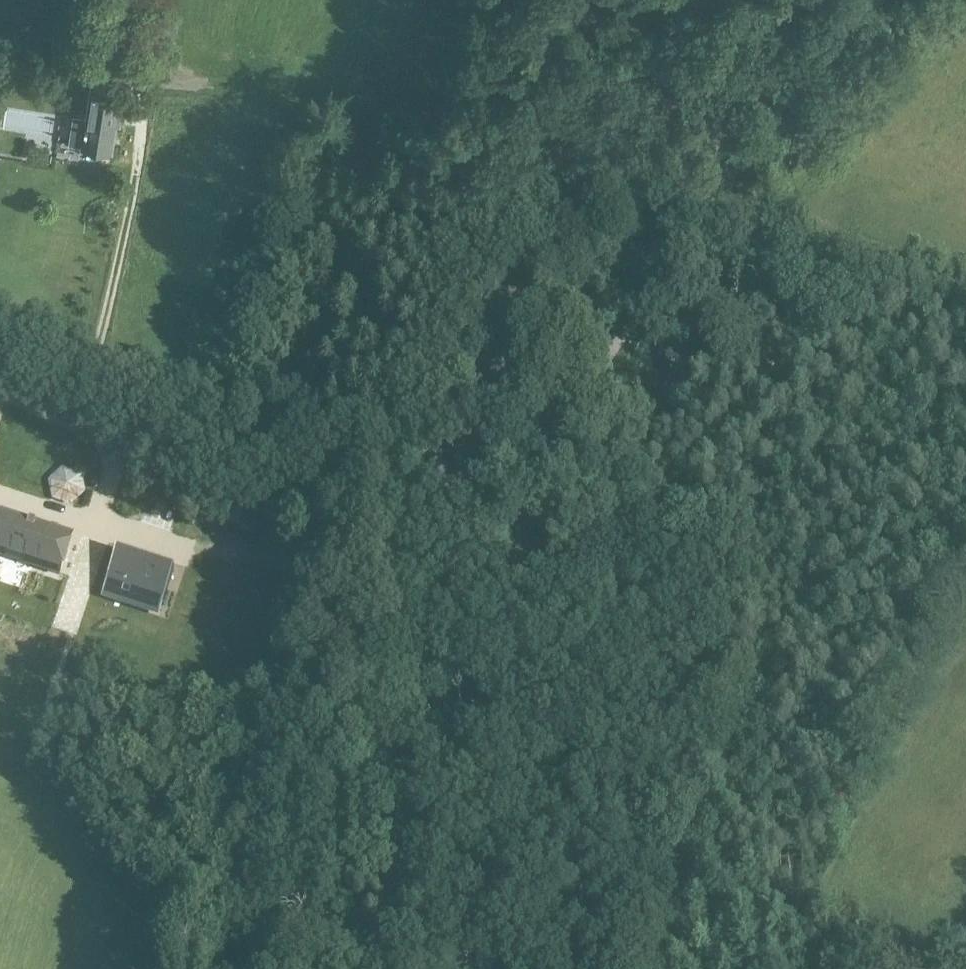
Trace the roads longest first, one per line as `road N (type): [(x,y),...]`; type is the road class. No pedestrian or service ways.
road 1 (track): [(869,0),(506,473),(478,484),(435,484),(267,470),(78,424),(0,390)]

